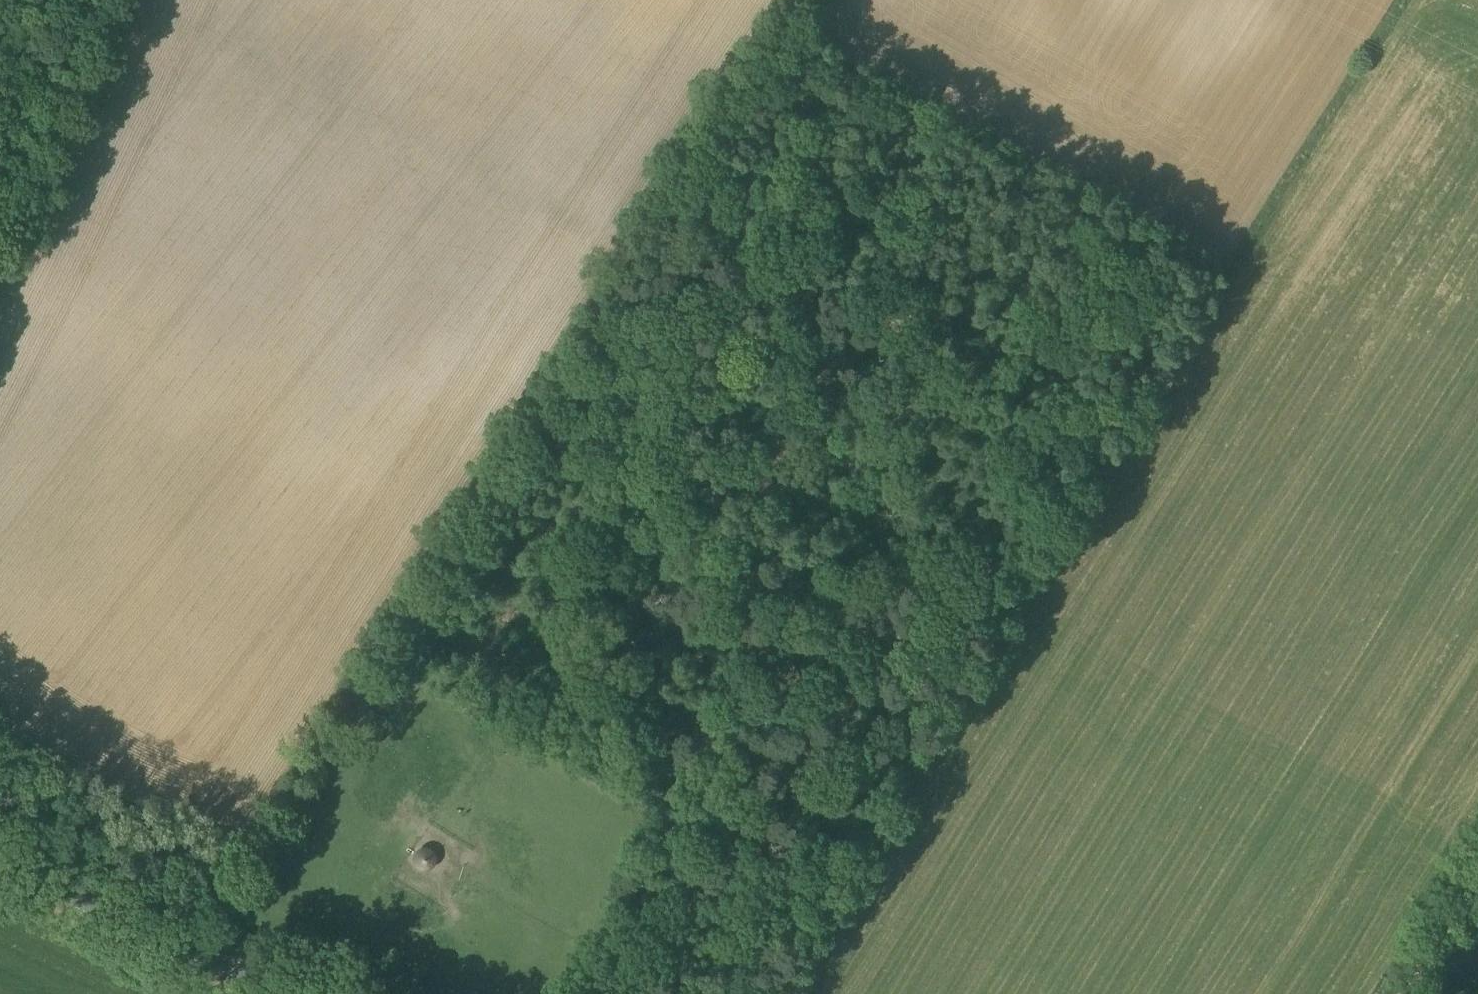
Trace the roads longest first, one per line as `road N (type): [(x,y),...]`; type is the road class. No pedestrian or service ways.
road 1 (secondary): [(300,993),(88,905),(0,854)]
road 2 (track): [(1405,993),(1477,878)]

